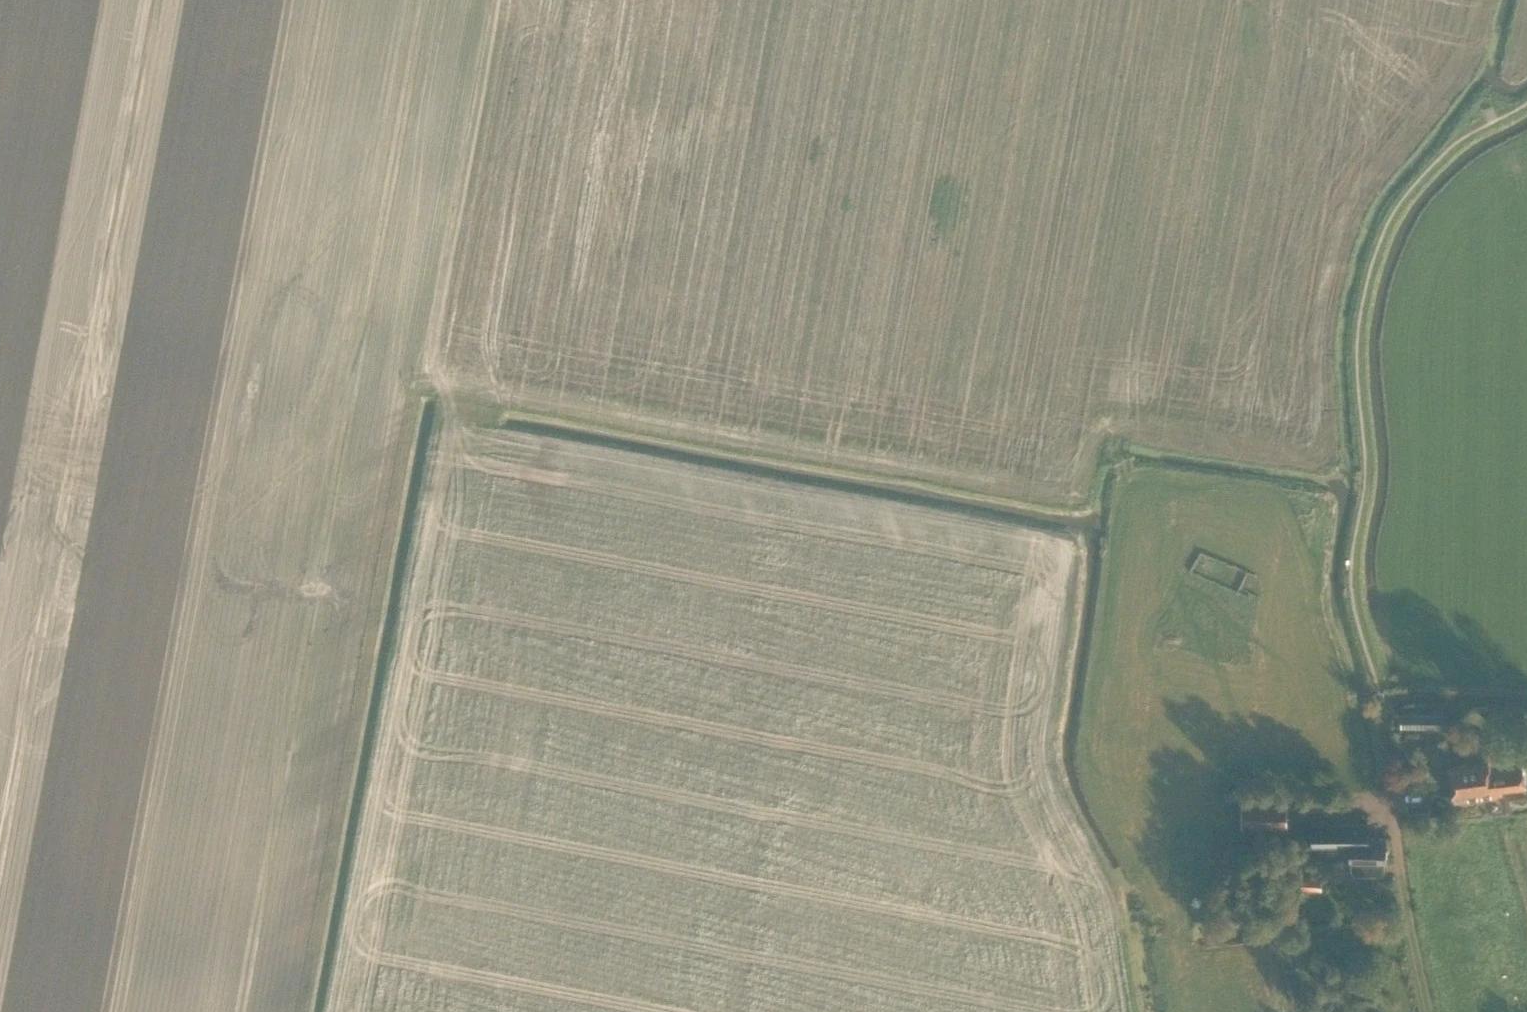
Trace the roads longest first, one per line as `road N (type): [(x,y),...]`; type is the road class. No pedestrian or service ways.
road 1 (residential): [(1431,1011),(1397,840),(1386,705)]
road 2 (residential): [(1526,702),(1413,694),(1386,705)]

